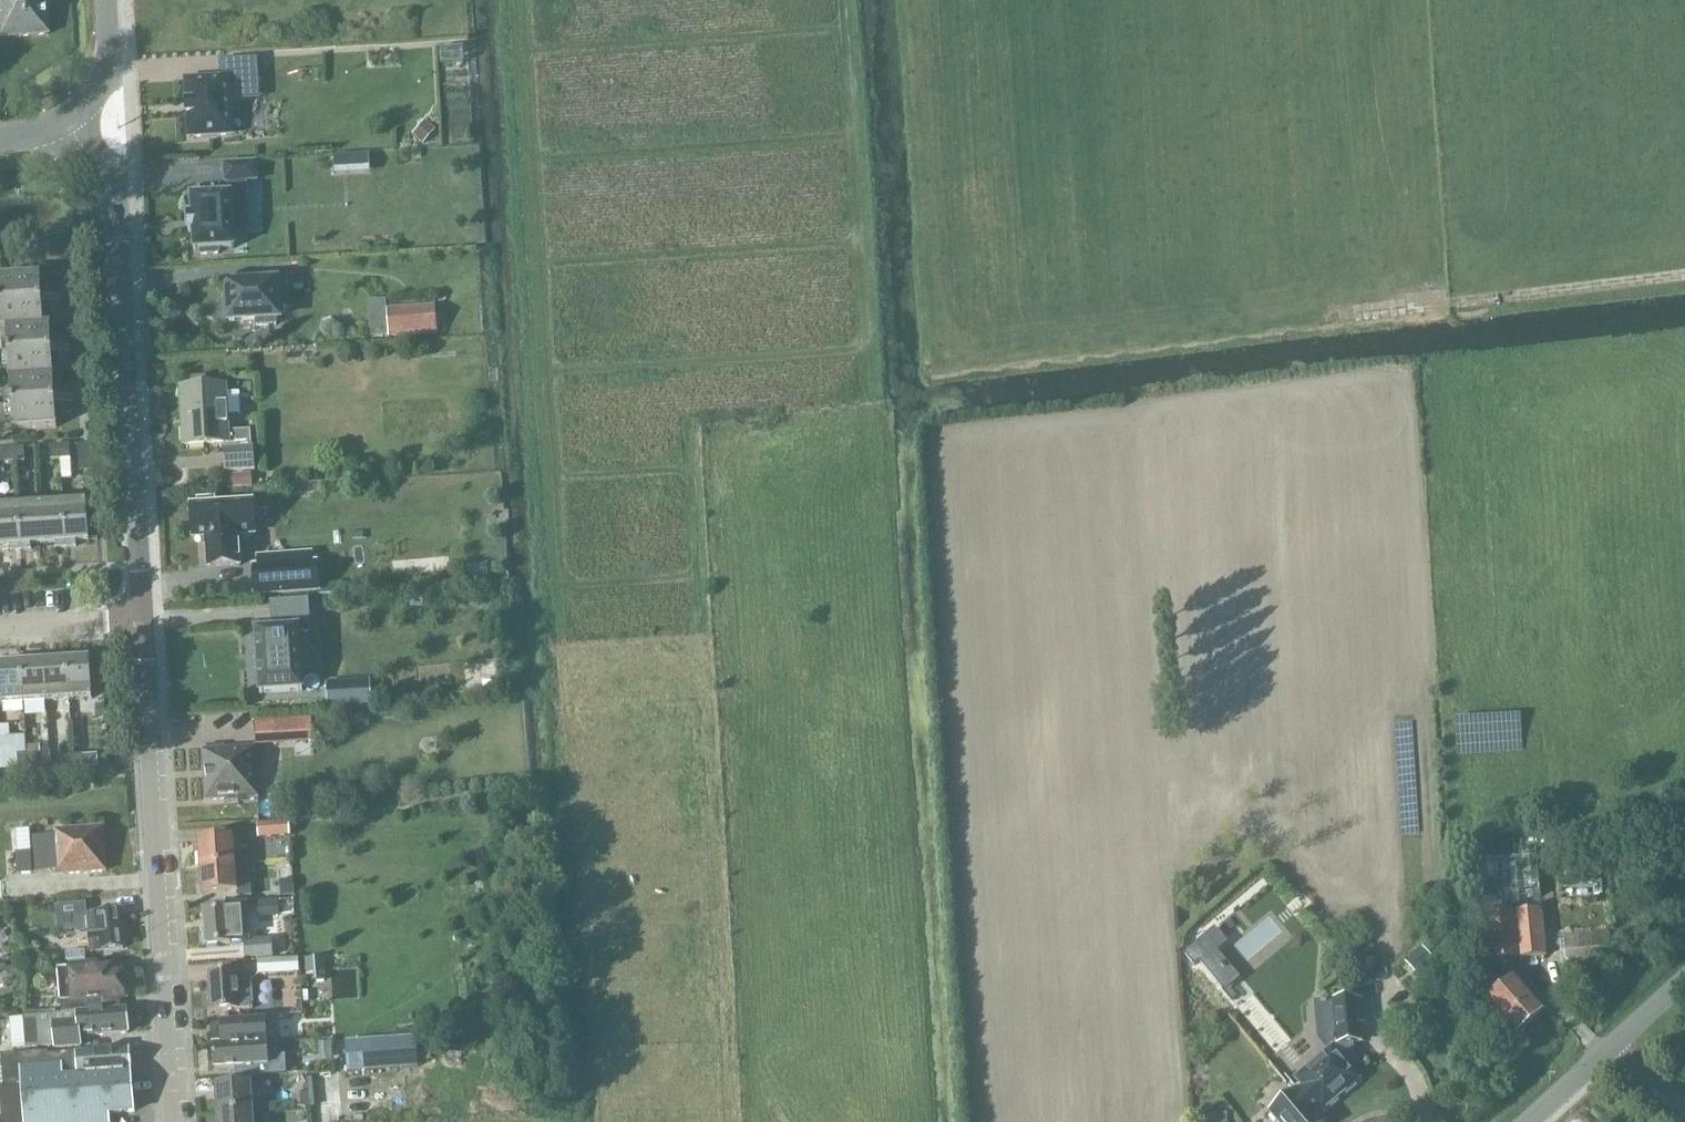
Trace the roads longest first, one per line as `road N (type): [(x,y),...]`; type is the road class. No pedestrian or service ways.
road 1 (tertiary): [(142,620),(118,204),(66,119)]
road 2 (tertiary): [(178,1121),(142,620)]
road 3 (unclassified): [(1527,1121),(1684,980)]
road 4 (residential): [(142,620),(0,628)]
road 5 (tertiary): [(66,119),(105,76),(106,0)]

